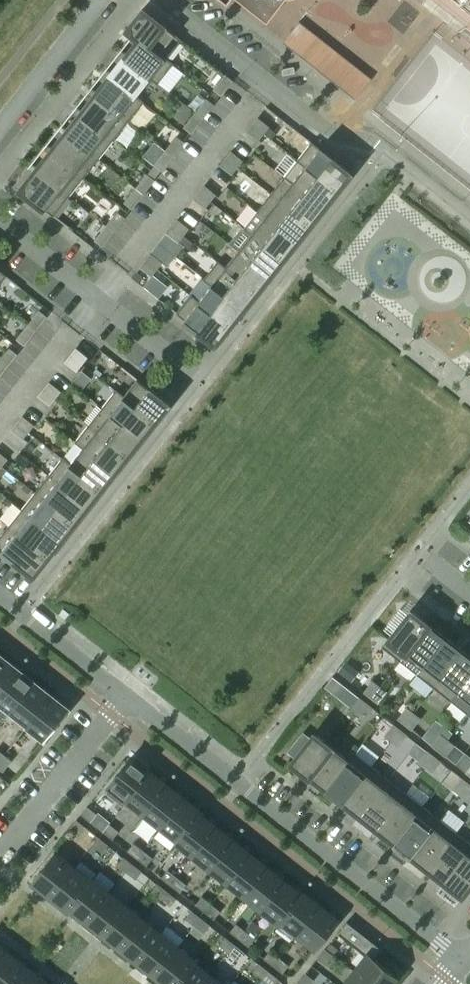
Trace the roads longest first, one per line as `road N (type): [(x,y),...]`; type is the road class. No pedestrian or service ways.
road 1 (residential): [(466,964),(130,699)]
road 2 (residential): [(163,0),(335,133),(389,149)]
road 3 (residential): [(0,221),(207,384)]
road 4 (residential): [(130,699),(0,856)]
road 5 (residential): [(104,0),(0,132)]
road 6 (residential): [(130,699),(0,597)]

